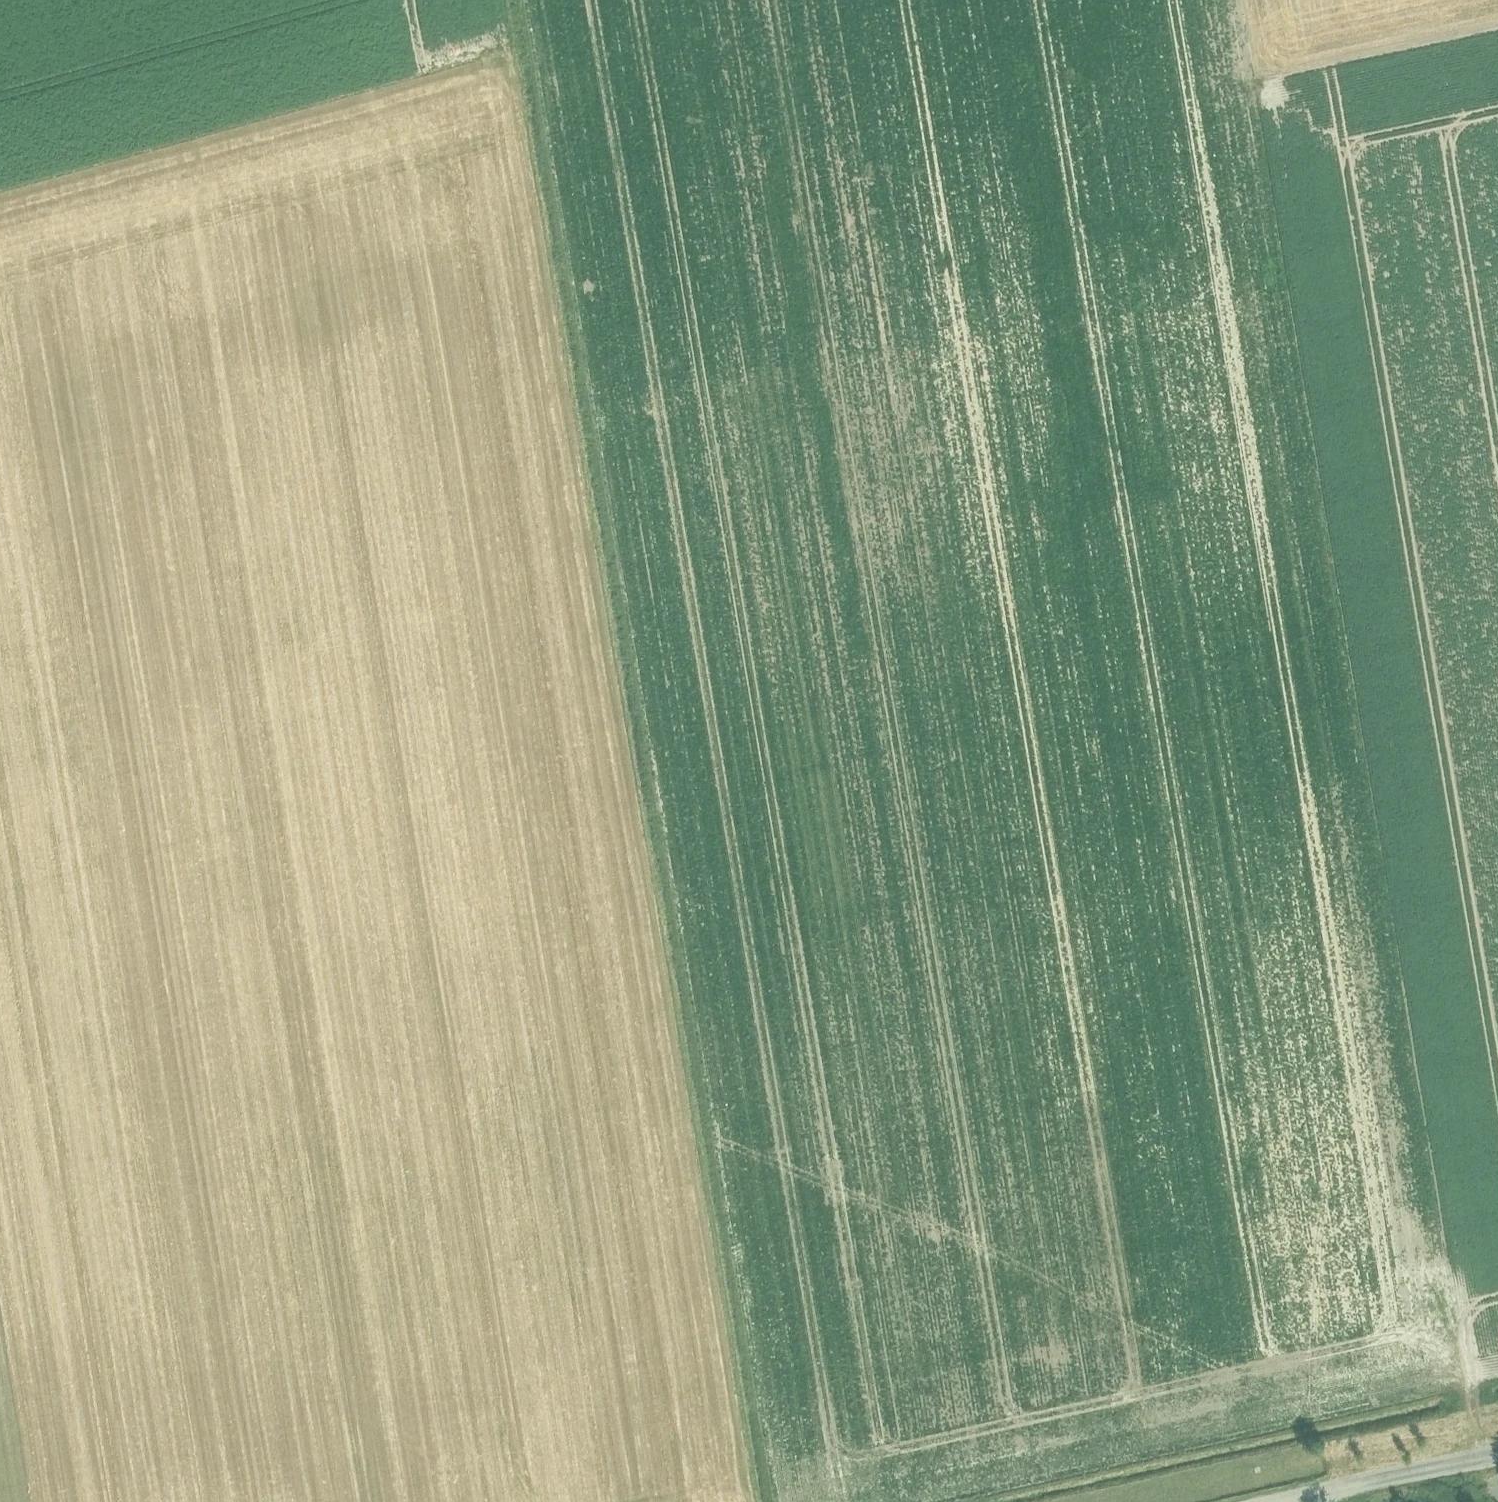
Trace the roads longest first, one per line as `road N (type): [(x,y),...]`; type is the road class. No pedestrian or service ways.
road 1 (tertiary): [(1304,1492),(1497,1452)]

